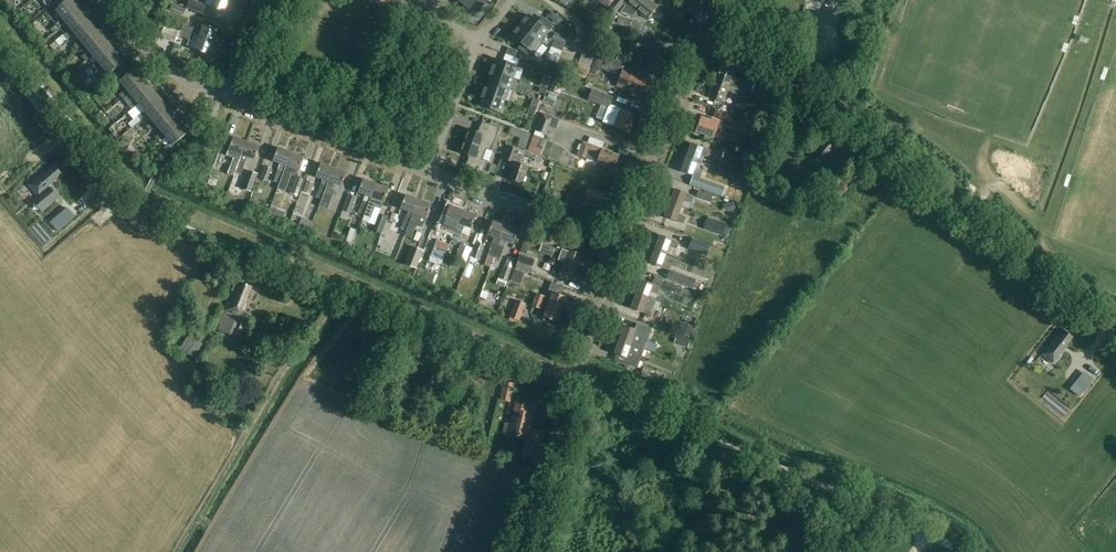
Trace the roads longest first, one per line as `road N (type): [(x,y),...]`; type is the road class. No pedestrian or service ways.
road 1 (unclassified): [(1115,337),(710,15)]
road 2 (track): [(671,419),(881,509),(957,551)]
road 3 (track): [(499,348),(242,238)]
road 4 (unclassified): [(620,244),(710,15)]
road 5 (residential): [(0,60),(142,228)]
road 6 (residential): [(429,174),(227,97)]
road 7 (residential): [(620,244),(429,174)]
road 8 (unclassified): [(541,551),(577,379)]
road 9 (residential): [(100,0),(163,65),(227,97)]
road 10 (unclassified): [(577,379),(620,244)]
road 11 (residential): [(429,174),(479,42)]
road 12 (track): [(129,212),(152,200),(242,238)]

